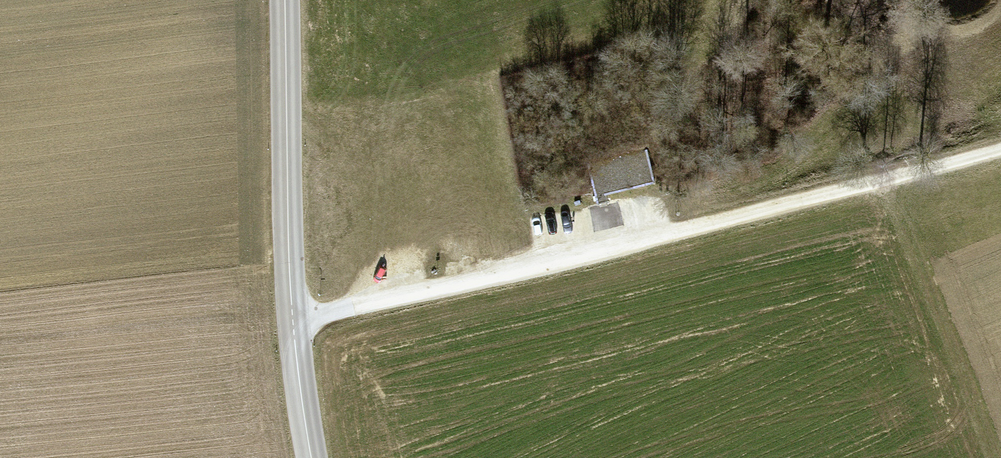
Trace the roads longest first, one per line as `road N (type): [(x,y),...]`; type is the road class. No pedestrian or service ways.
road 1 (track): [(291,321),(1000,149)]
road 2 (tertiary): [(310,457),(291,321),(284,0)]
road 3 (track): [(883,179),(994,457)]

